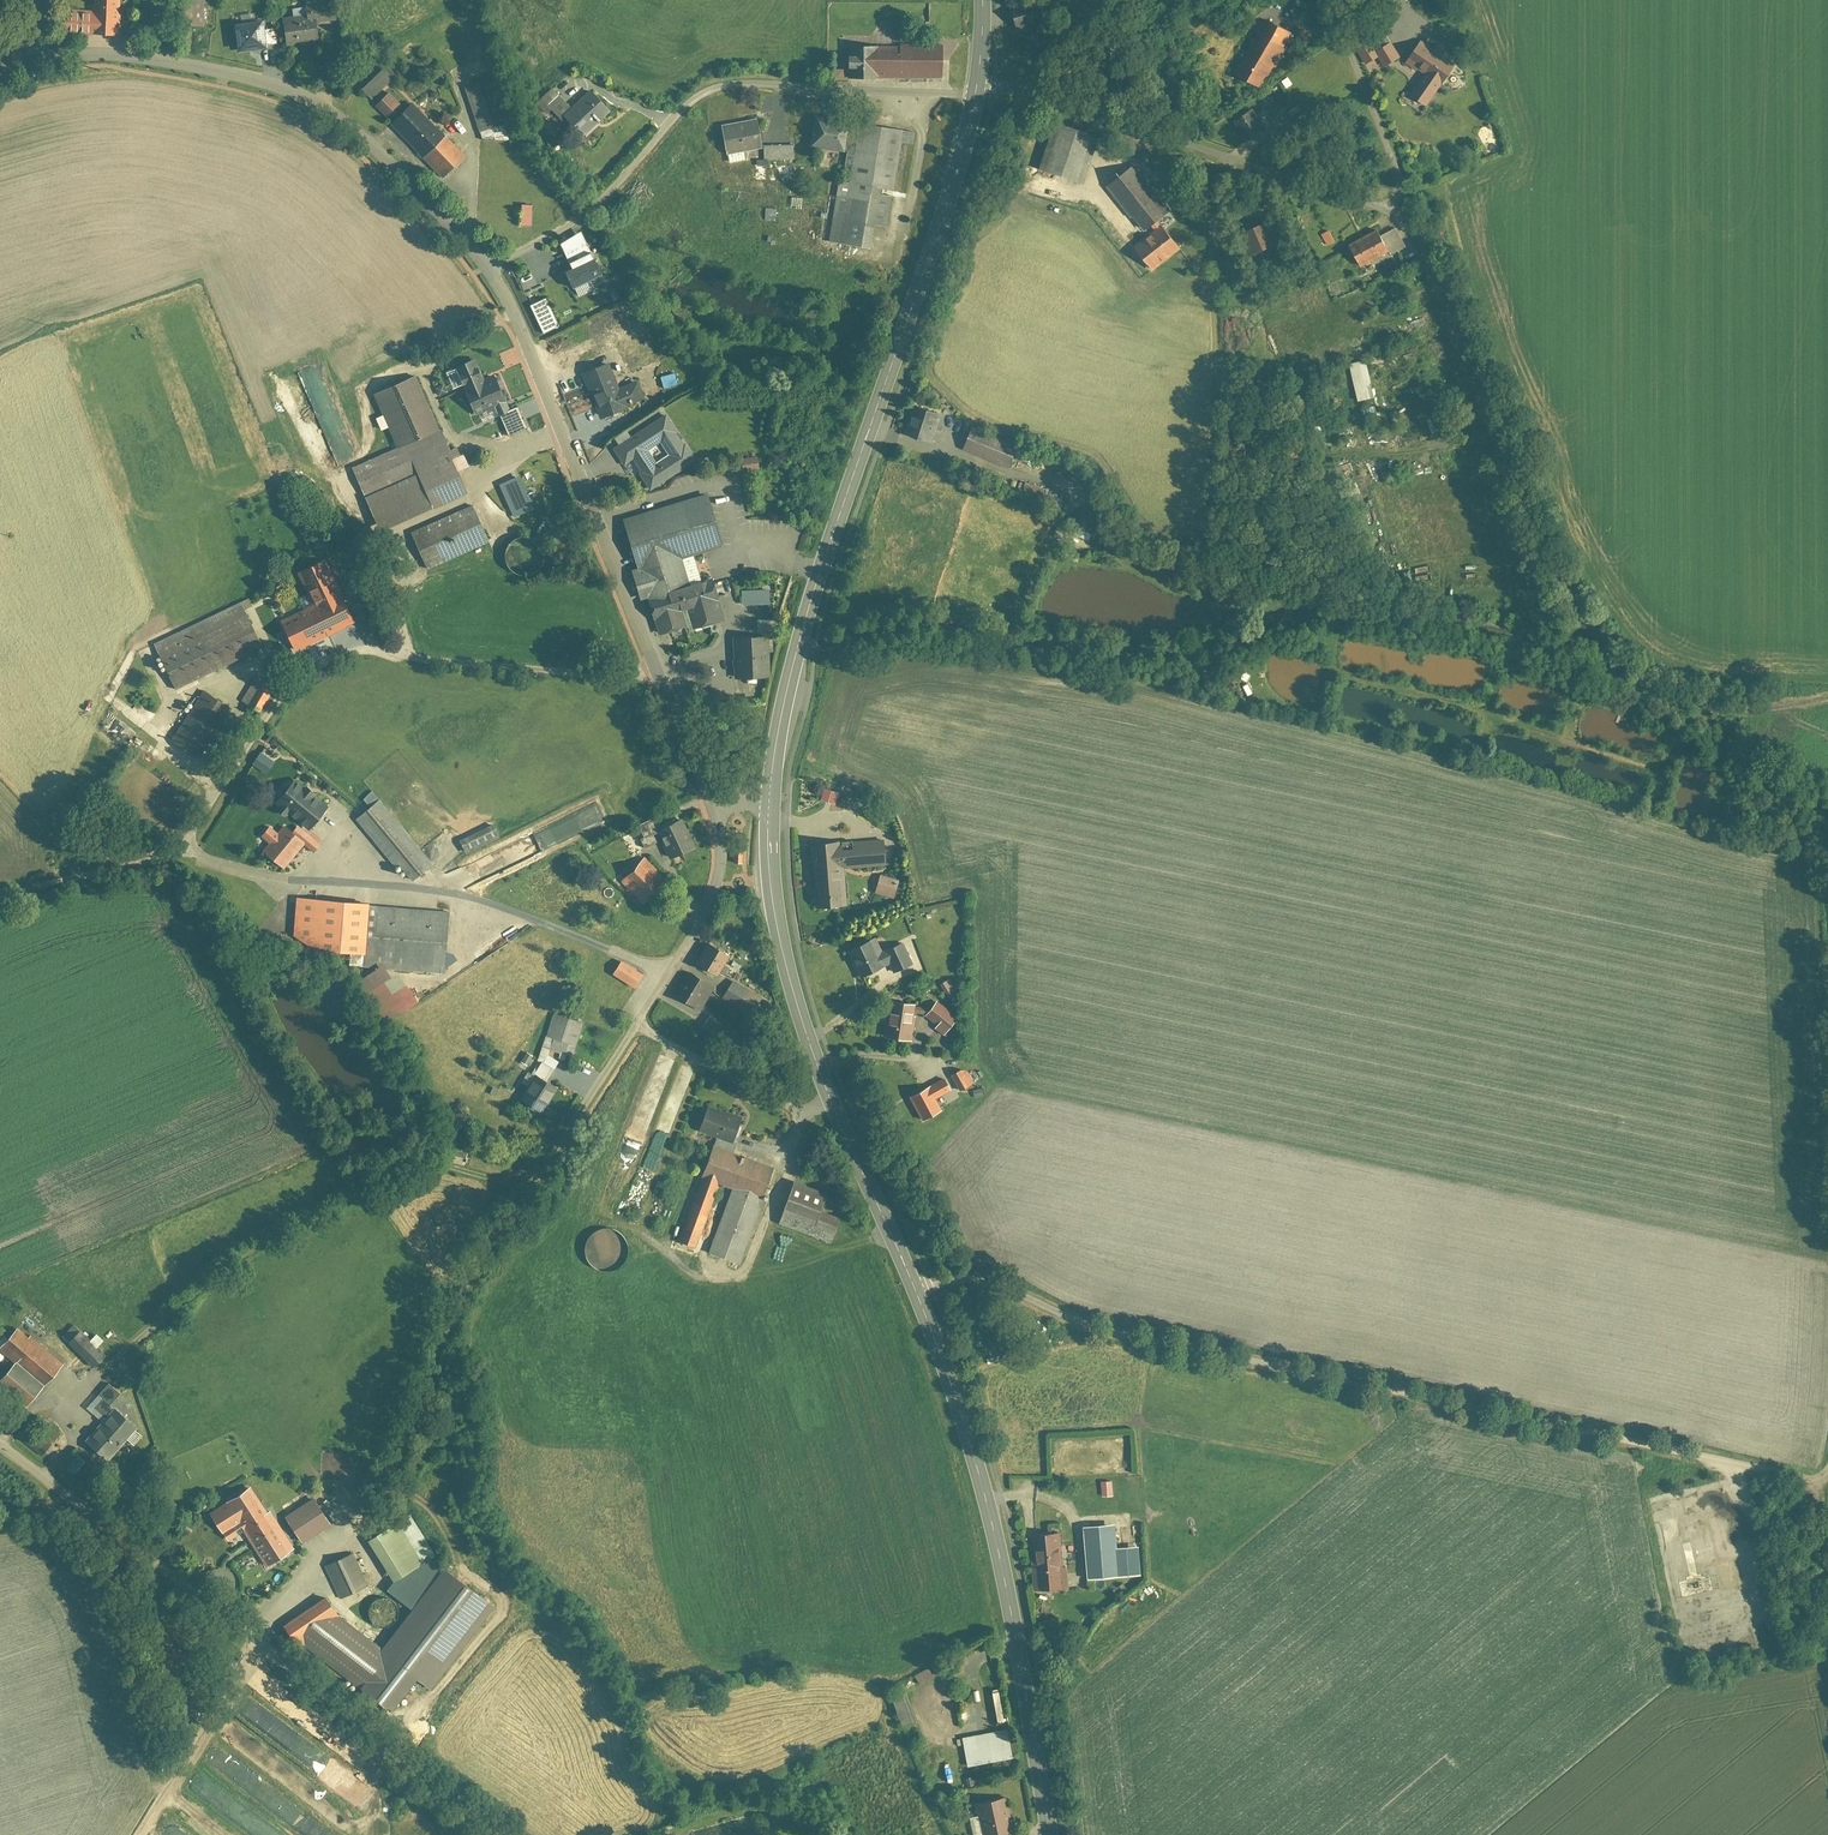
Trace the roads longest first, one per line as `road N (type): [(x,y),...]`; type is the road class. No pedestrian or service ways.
road 1 (primary): [(1047,1834),(985,1499),(915,1293),(820,1077),(785,964),(770,873),(769,799)]
road 2 (track): [(1827,688),(1622,665),(1482,623),(1396,615),(1302,622),(1152,657),(916,631),(795,660)]
road 3 (track): [(1827,854),(1634,685),(1561,569),(1399,202)]
road 4 (primary): [(769,799),(799,639),(977,93)]
road 5 (residential): [(0,1450),(508,1834)]
road 6 (unclassified): [(769,799),(713,803),(540,376),(488,270)]
road 7 (residential): [(1026,94),(1384,211),(1399,202),(1326,0)]
road 8 (track): [(594,1094),(500,1233),(433,1373),(382,1506),(297,1578)]
road 9 (residential): [(977,93),(715,88),(694,99),(583,217),(488,270)]
road 10 (unclassified): [(488,270),(400,171),(320,105),(276,85),(117,55),(28,61)]
road 11 (track): [(1099,533),(1133,559),(1313,595),(1360,618)]
road 12 (residential): [(1102,0),(1043,61),(1026,94)]

